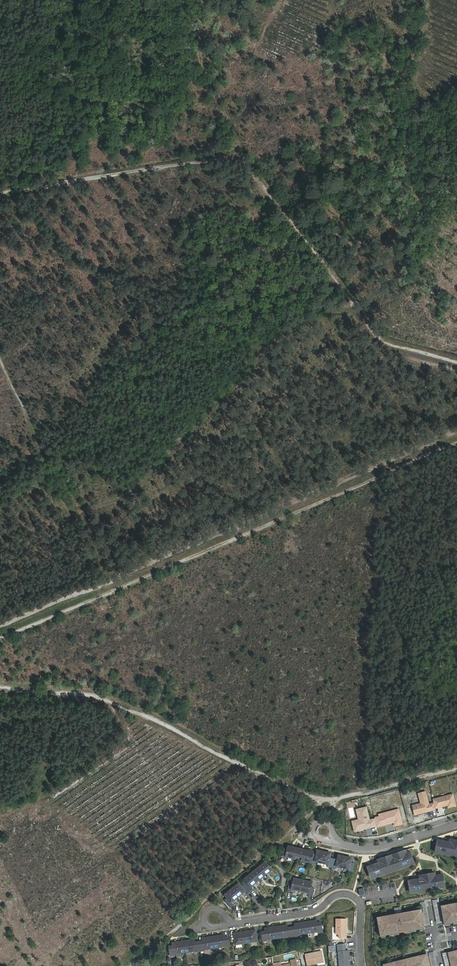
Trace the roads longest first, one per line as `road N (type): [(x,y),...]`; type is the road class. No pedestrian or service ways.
road 1 (track): [(456,363),(374,330),(279,210),(241,167),(222,158),(0,194)]
road 2 (track): [(0,636),(456,436)]
road 3 (track): [(456,769),(323,801),(134,965)]
road 4 (track): [(323,801),(95,692),(0,687)]
road 5 (track): [(0,345),(82,517),(102,591)]
road 6 (residential): [(214,918),(241,923),(315,912),(350,894),(361,909),(361,965)]
road 7 (residential): [(456,824),(365,849),(323,832)]

